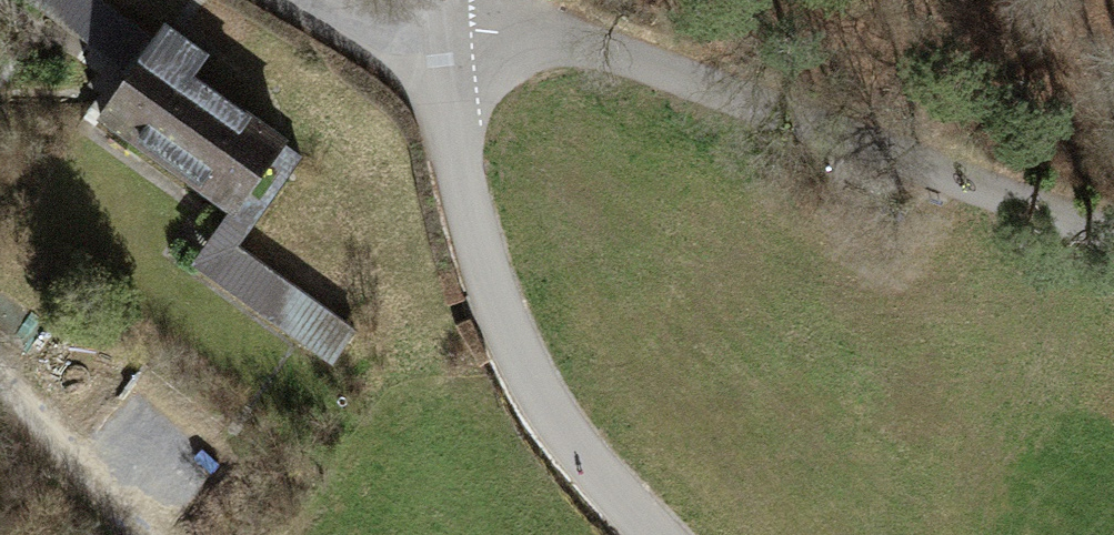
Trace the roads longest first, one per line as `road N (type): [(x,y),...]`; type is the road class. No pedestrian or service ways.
road 1 (track): [(432,0),(437,37),(507,36),(587,51),(1113,242)]
road 2 (residential): [(289,0),(317,18),(437,37),(467,211),(501,317),(541,394),(587,458),(659,534)]

